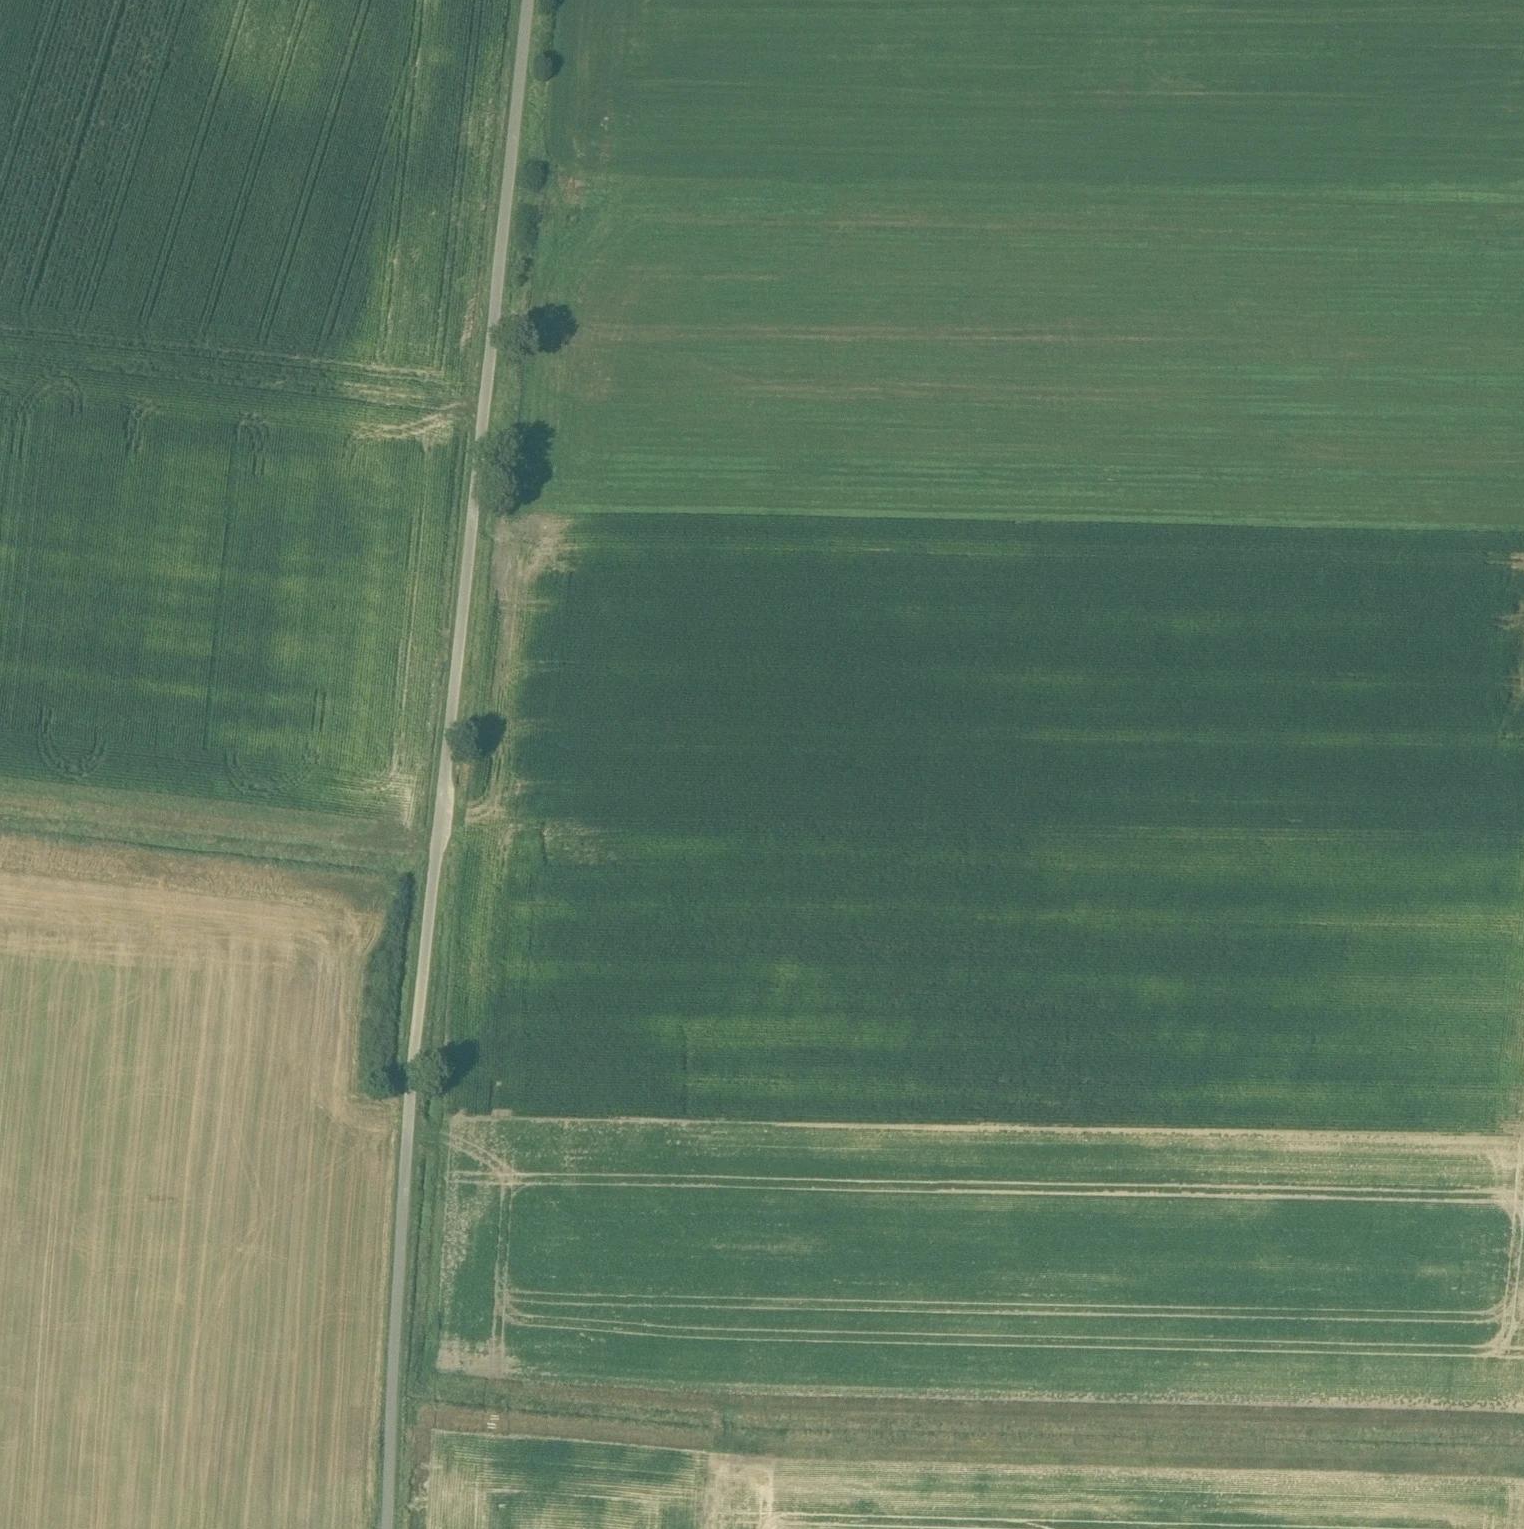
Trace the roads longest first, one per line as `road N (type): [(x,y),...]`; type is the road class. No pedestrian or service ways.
road 1 (unclassified): [(384,1528),(418,1040),(529,0)]

